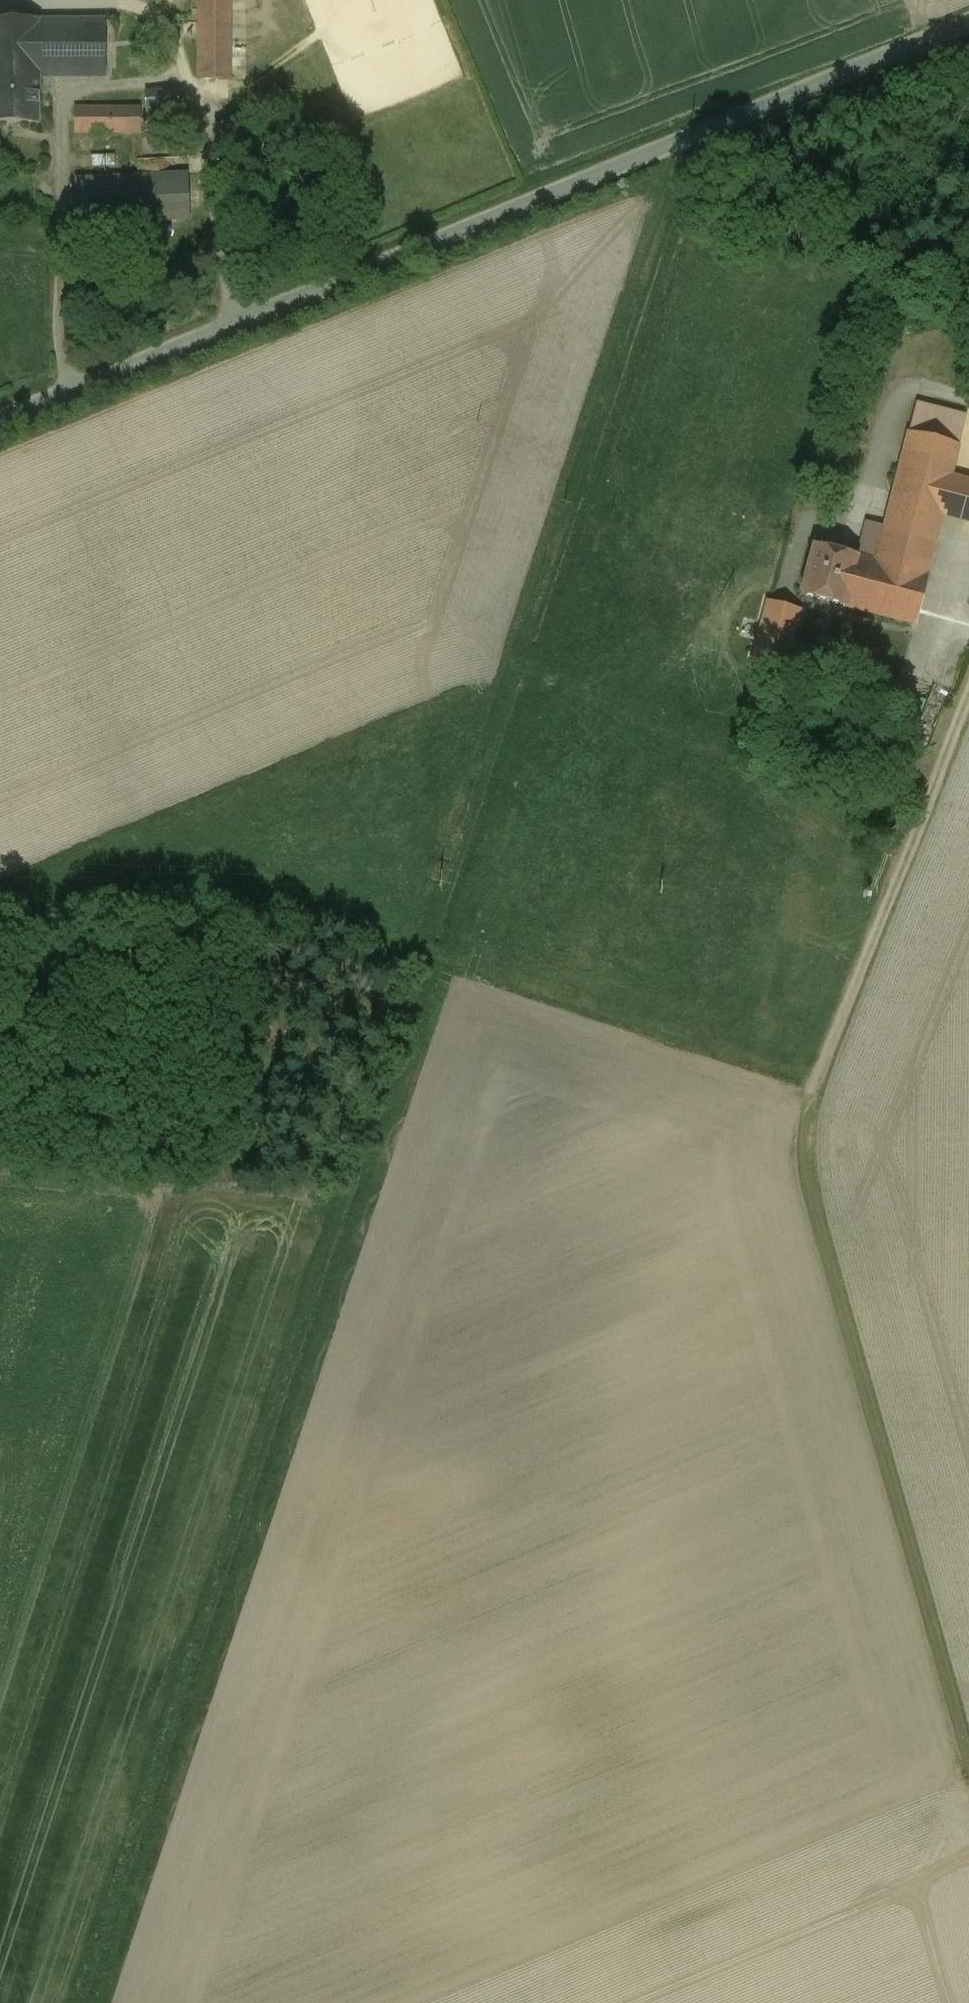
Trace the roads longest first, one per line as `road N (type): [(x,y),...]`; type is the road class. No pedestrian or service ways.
road 1 (unclassified): [(968,24),(0,424)]

